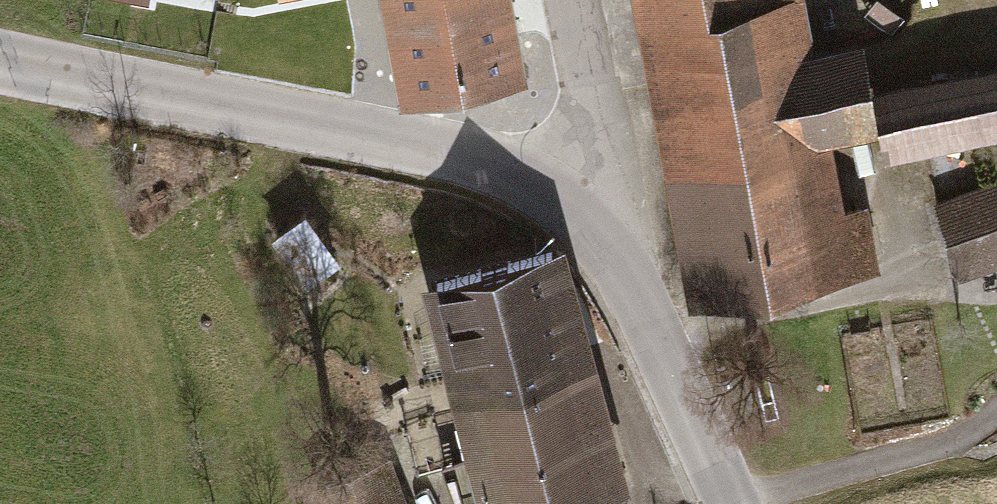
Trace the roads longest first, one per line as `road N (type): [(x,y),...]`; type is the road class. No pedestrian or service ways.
road 1 (tertiary): [(571,215),(493,177),(370,139),(0,67)]
road 2 (tertiary): [(729,503),(639,306),(571,215)]
road 3 (residential): [(563,0),(588,157),(571,215)]

